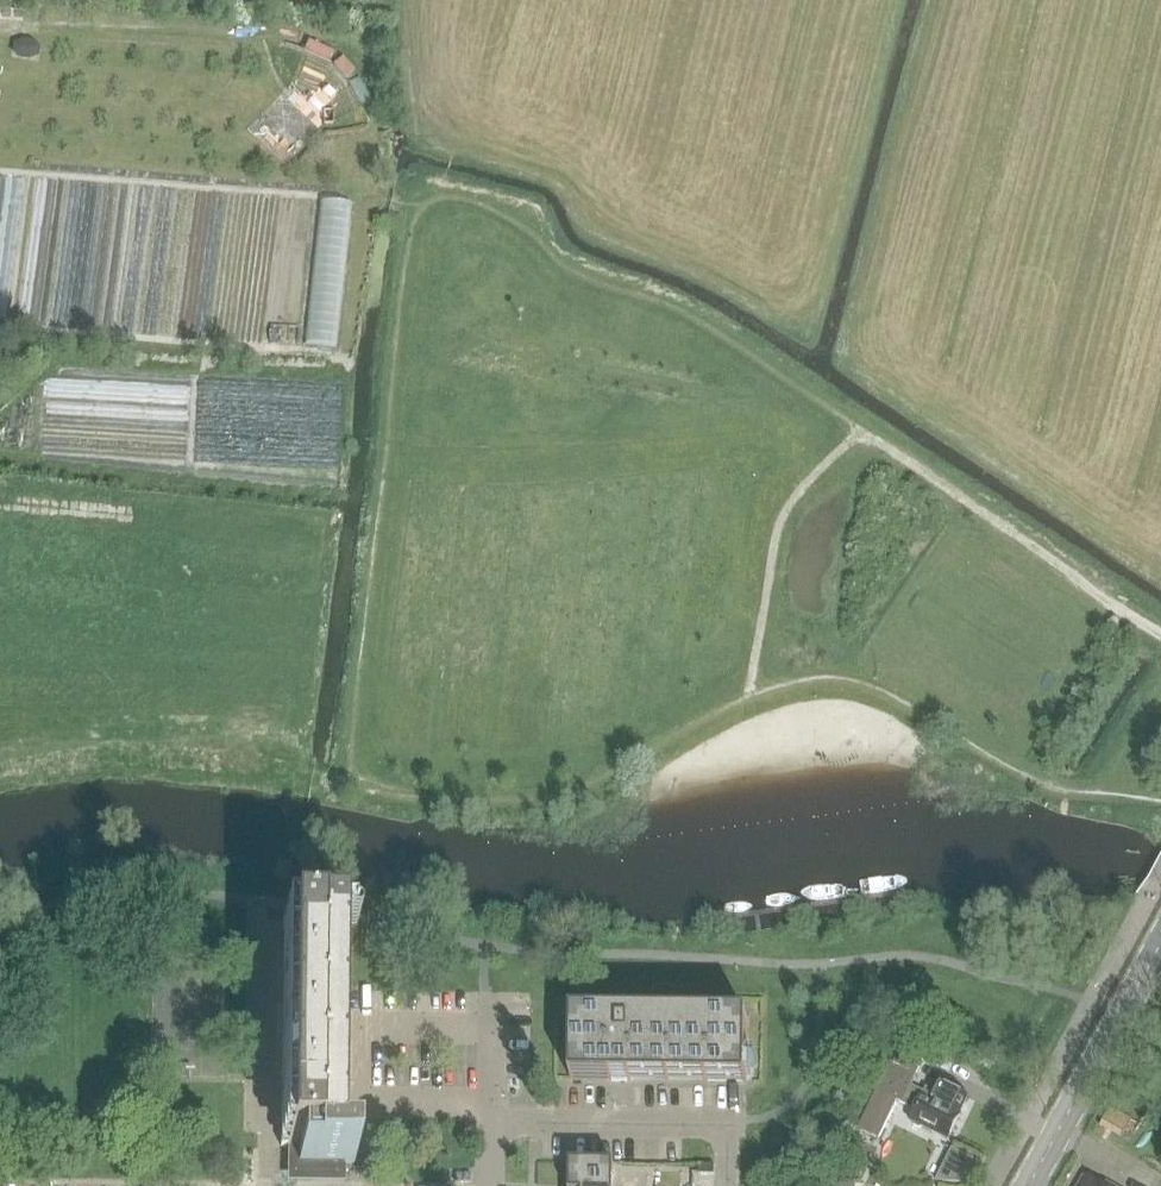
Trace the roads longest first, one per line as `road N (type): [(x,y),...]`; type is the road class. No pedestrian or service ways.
road 1 (secondary): [(1028,1185),(1160,942)]
road 2 (residential): [(491,1122),(727,1125)]
road 3 (residential): [(491,1122),(493,1001)]

